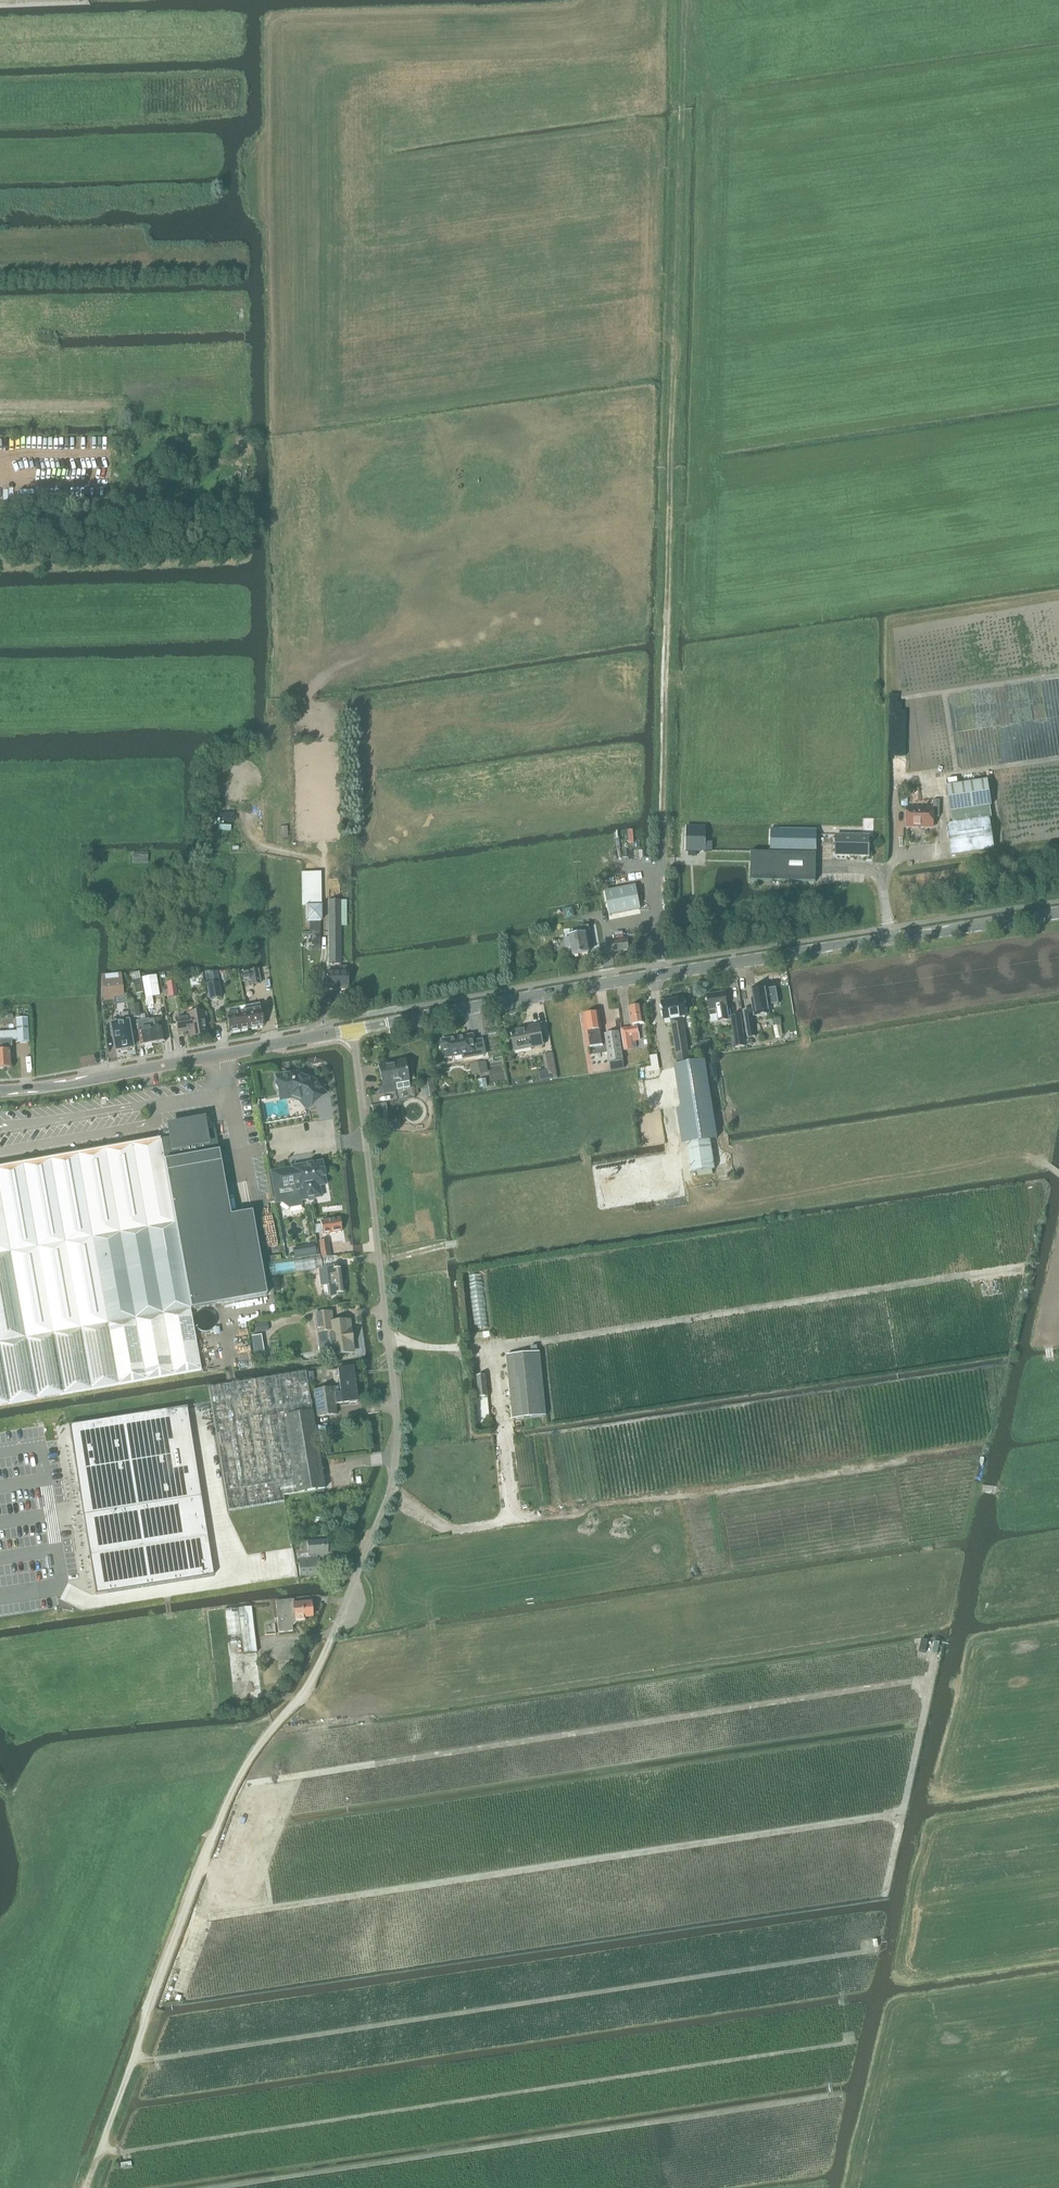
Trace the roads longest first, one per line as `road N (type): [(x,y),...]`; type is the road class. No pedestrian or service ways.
road 1 (track): [(902,1815),(201,1917),(172,1997)]
road 2 (track): [(218,1870),(247,1785),(931,1685)]
road 3 (track): [(855,2042),(115,2152),(101,2147)]
road 4 (track): [(135,2056),(152,2061),(876,1950)]
road 5 (tertiary): [(355,1032),(741,960),(1058,914)]
road 6 (track): [(218,2187),(842,2096)]
road 7 (residential): [(332,1635),(391,1490),(398,1430),(355,1032)]
road 8 (track): [(86,2187),(216,1824),(257,1747),(307,1693),(332,1635)]
road 9 (track): [(496,1345),(1023,1269)]
road 10 (track): [(146,1808),(15,2163)]
road 11 (tertiary): [(0,1089),(355,1032)]
road 12 (track): [(937,1656),(886,1890)]
road 13 (track): [(513,1518),(682,1496)]
road 14 (track): [(0,407),(130,407)]

